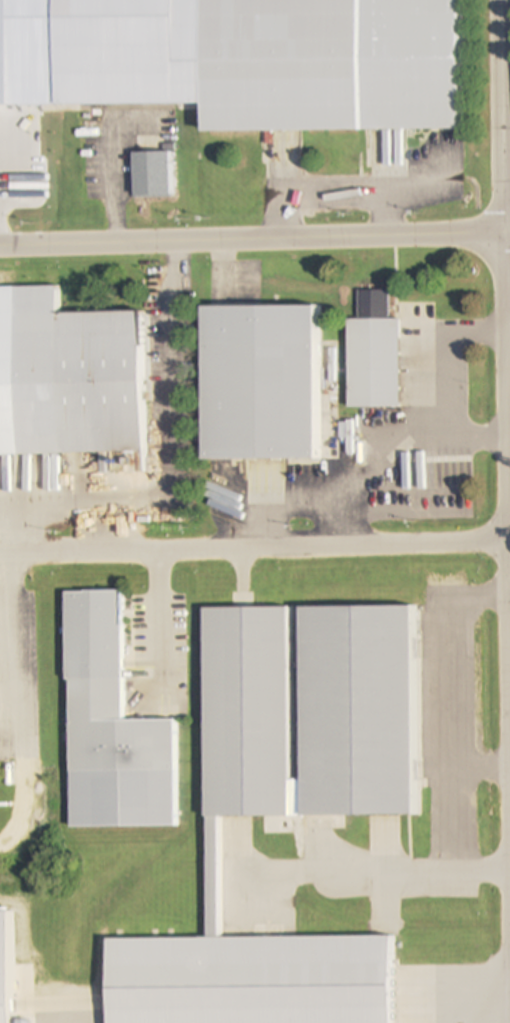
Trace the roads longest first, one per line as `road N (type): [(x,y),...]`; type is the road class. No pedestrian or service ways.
road 1 (residential): [(509,535),(0,550)]
road 2 (residential): [(0,241),(509,235)]
road 3 (residential): [(505,235),(509,535)]
road 4 (residential): [(505,235),(508,0)]

